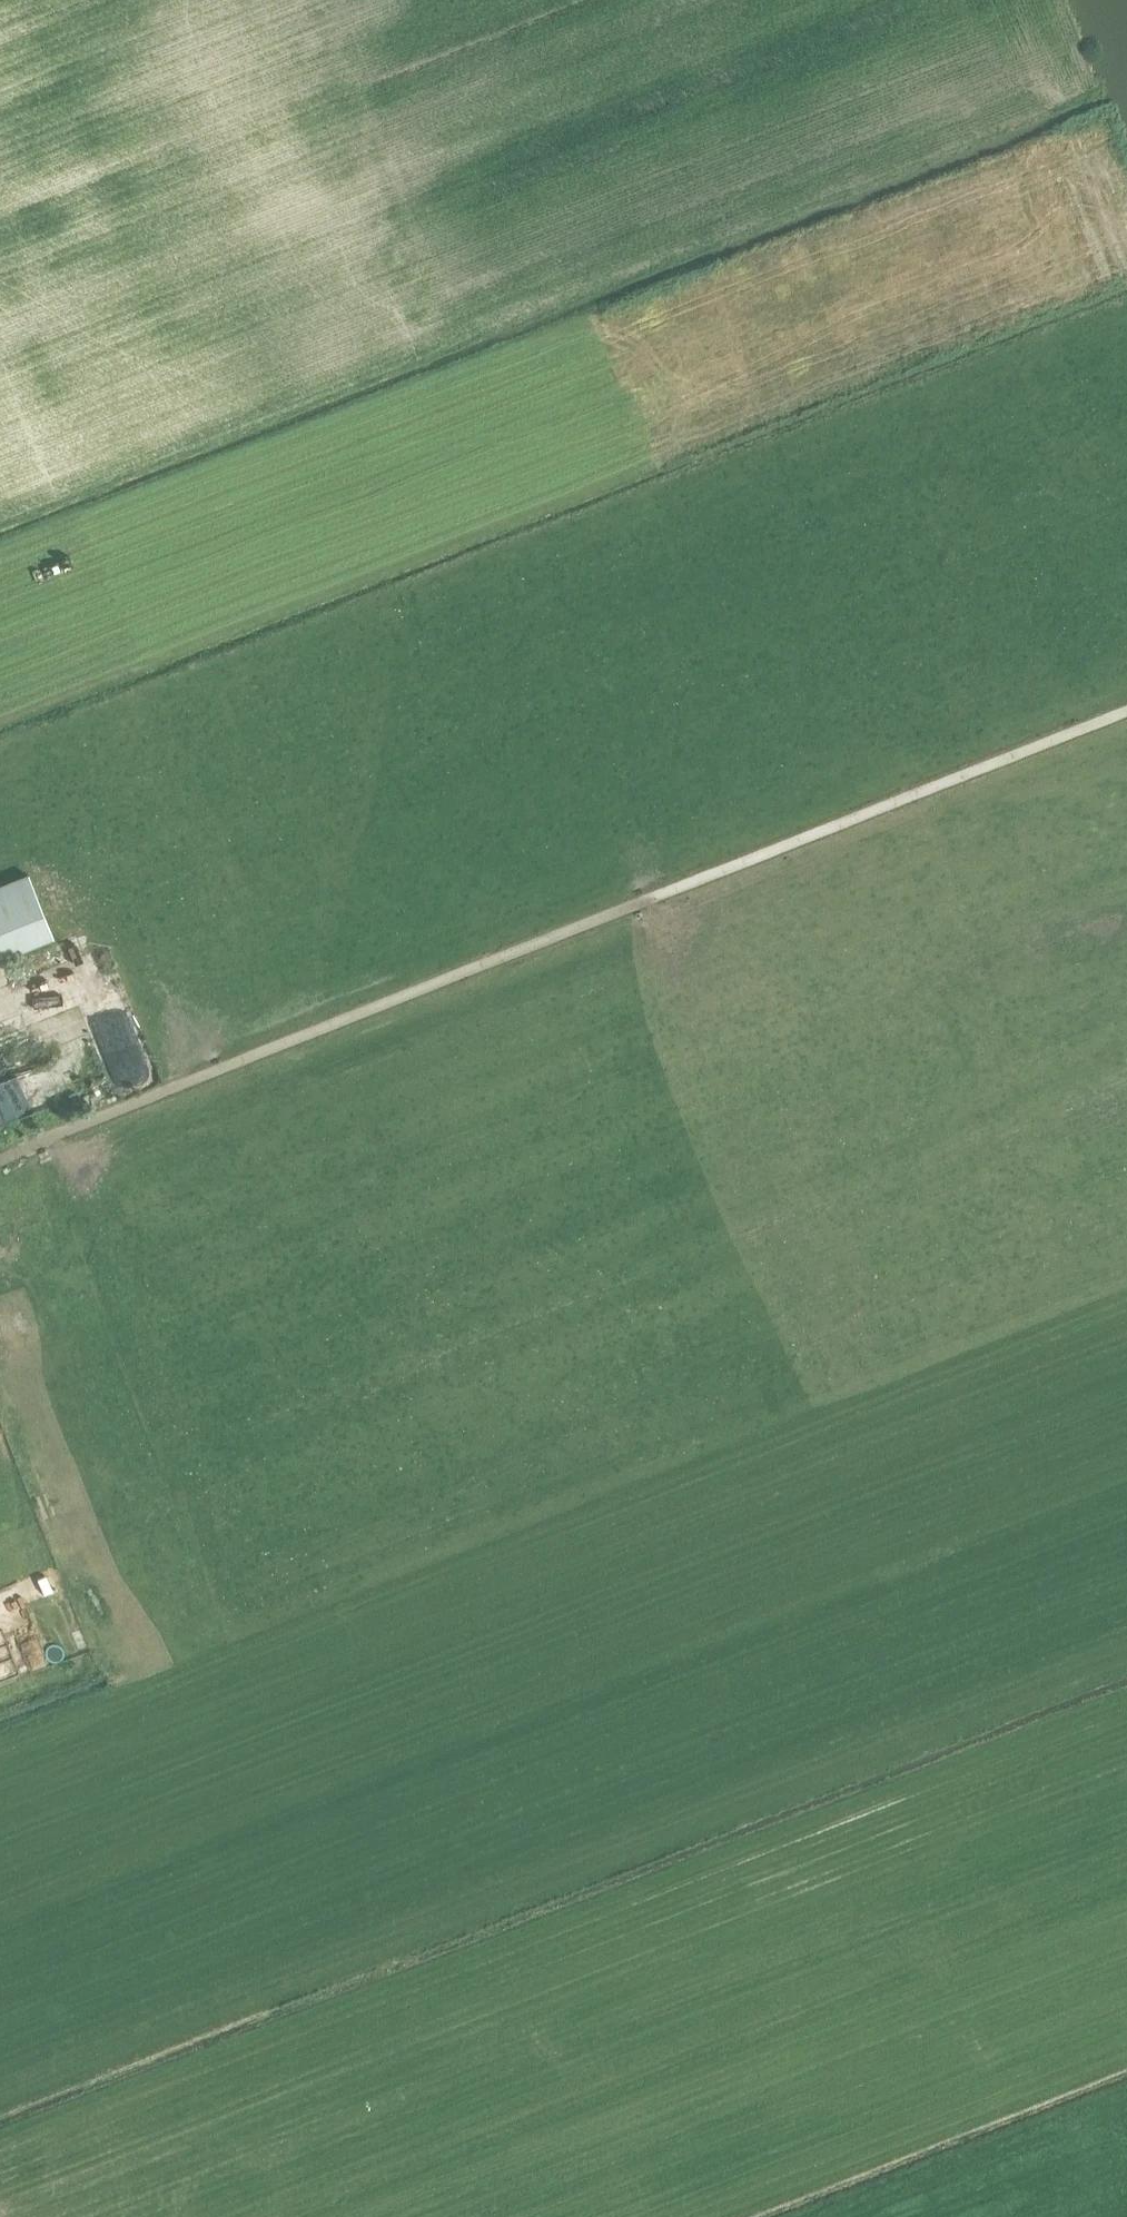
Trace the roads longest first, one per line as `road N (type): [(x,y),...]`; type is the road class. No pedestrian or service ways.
road 1 (track): [(0,1158),(1126,715)]

